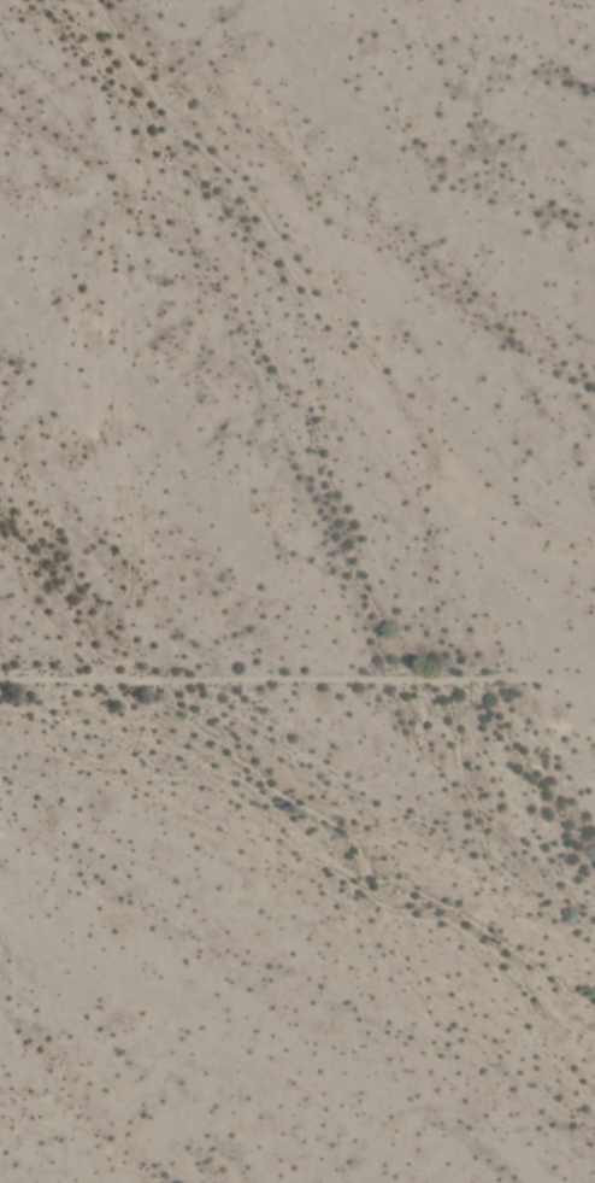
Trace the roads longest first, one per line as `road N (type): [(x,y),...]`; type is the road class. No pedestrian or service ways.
road 1 (track): [(0,649),(594,653)]

